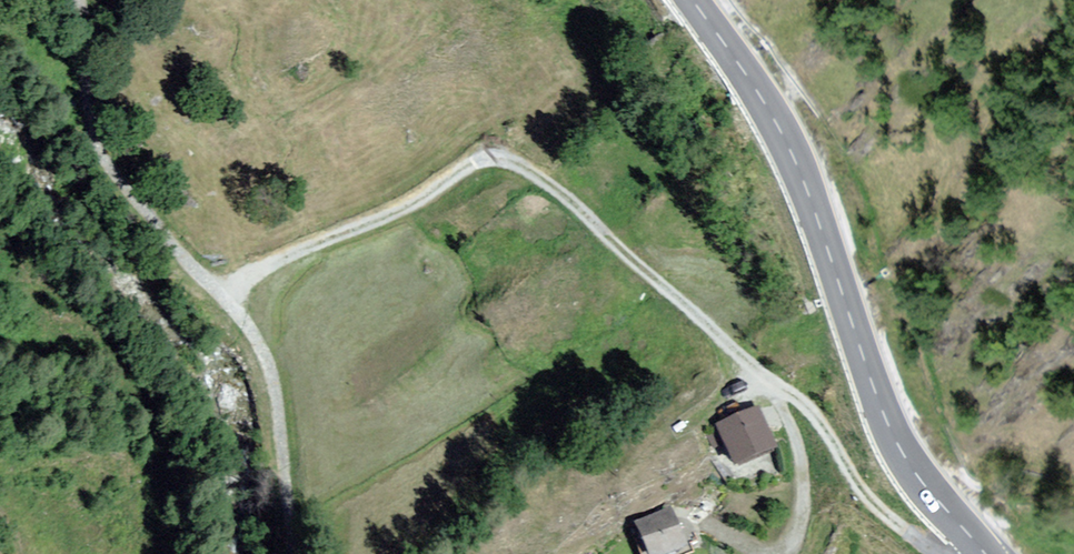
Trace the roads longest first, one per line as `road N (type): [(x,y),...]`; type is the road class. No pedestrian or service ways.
road 1 (track): [(940,553),(910,540),(859,489),(822,422),(776,375),(545,180),(499,161),(220,295)]
road 2 (tertiary): [(687,0),(797,155),(901,453),(979,553)]
road 3 (track): [(81,0),(91,113),(107,164),(263,343),(280,387),(296,553)]
road 4 (track): [(776,375),(804,441),(800,534),(785,550),(759,549),(692,515)]

